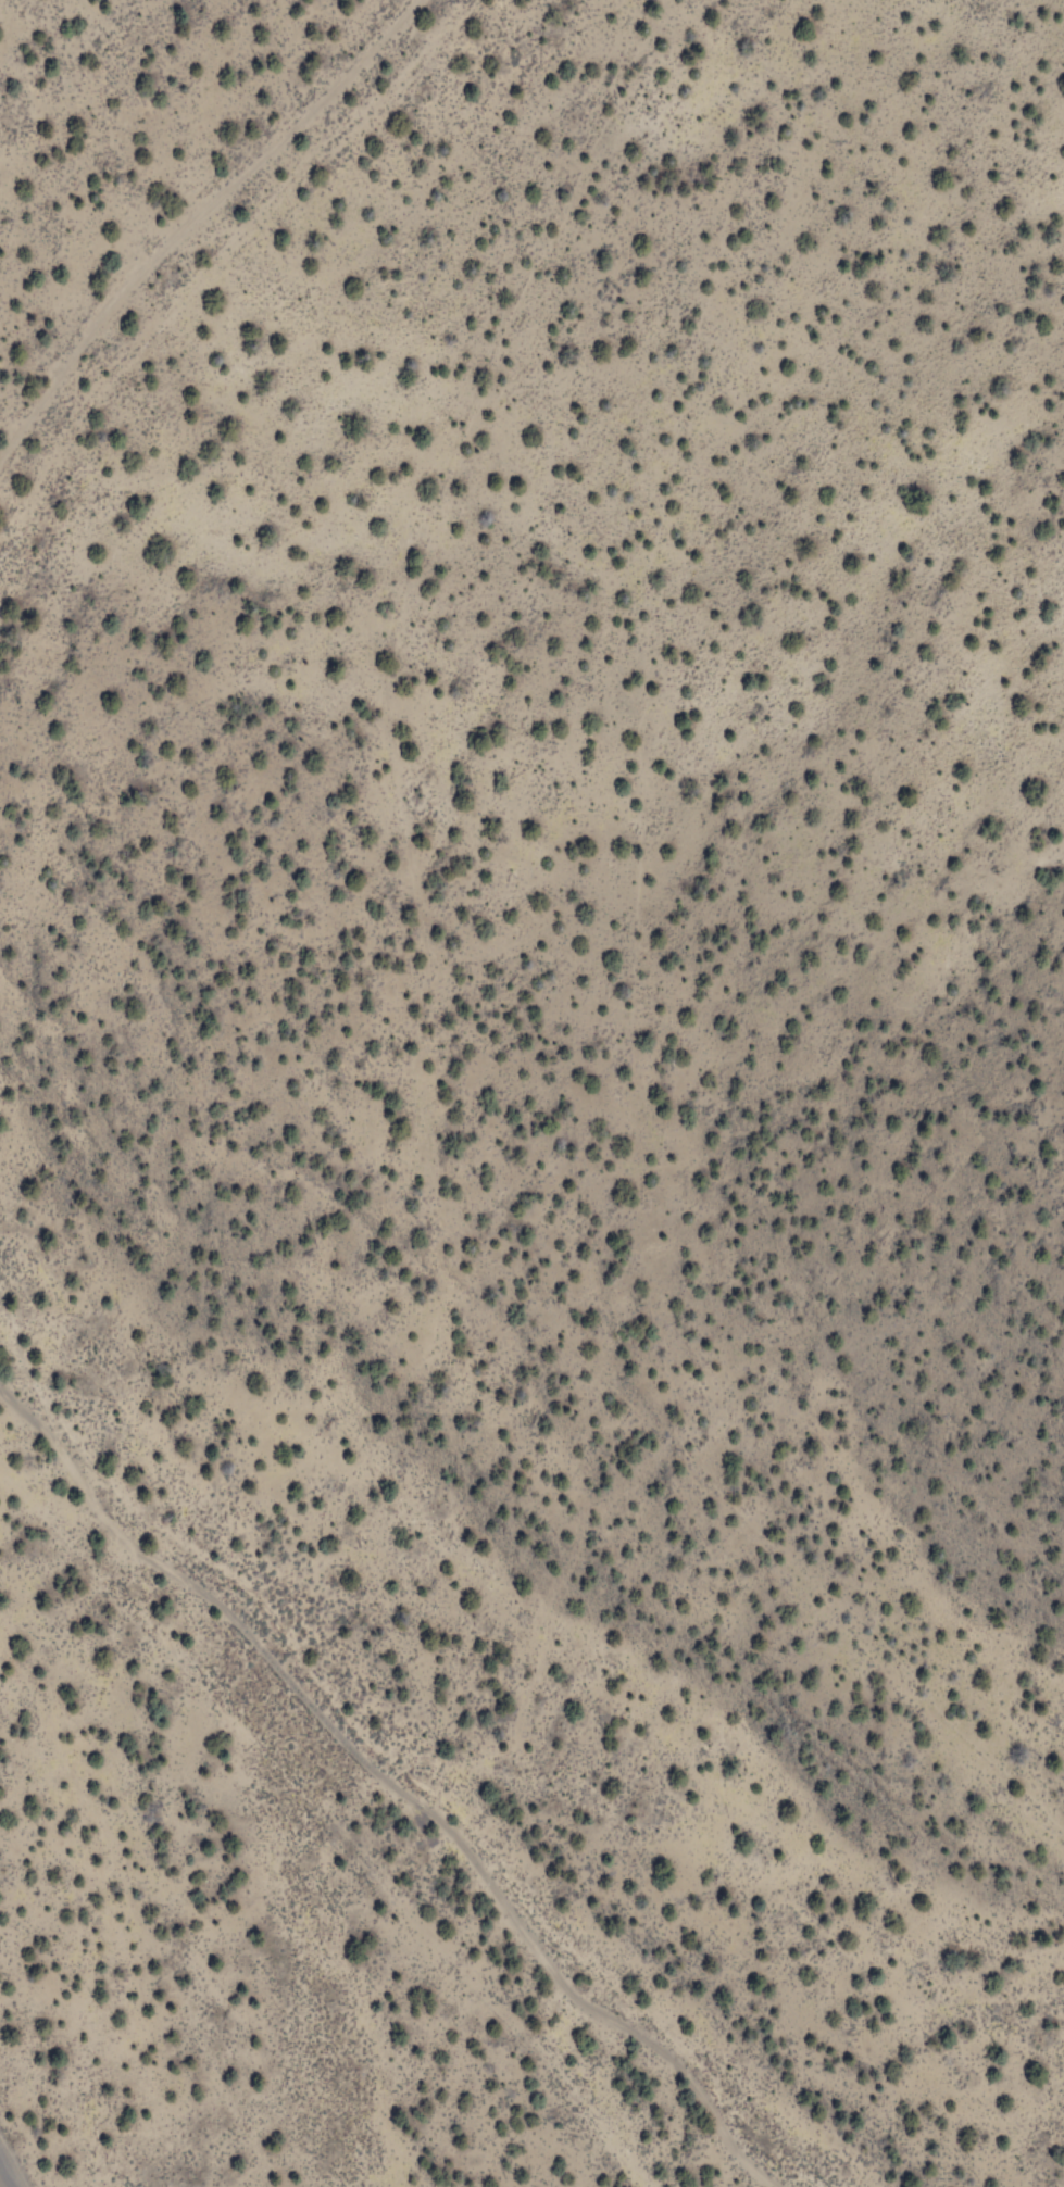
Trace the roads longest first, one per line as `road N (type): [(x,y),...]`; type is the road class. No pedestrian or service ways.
road 1 (track): [(872,2186),(624,2014),(0,1350)]
road 2 (track): [(0,498),(149,316),(458,0)]

